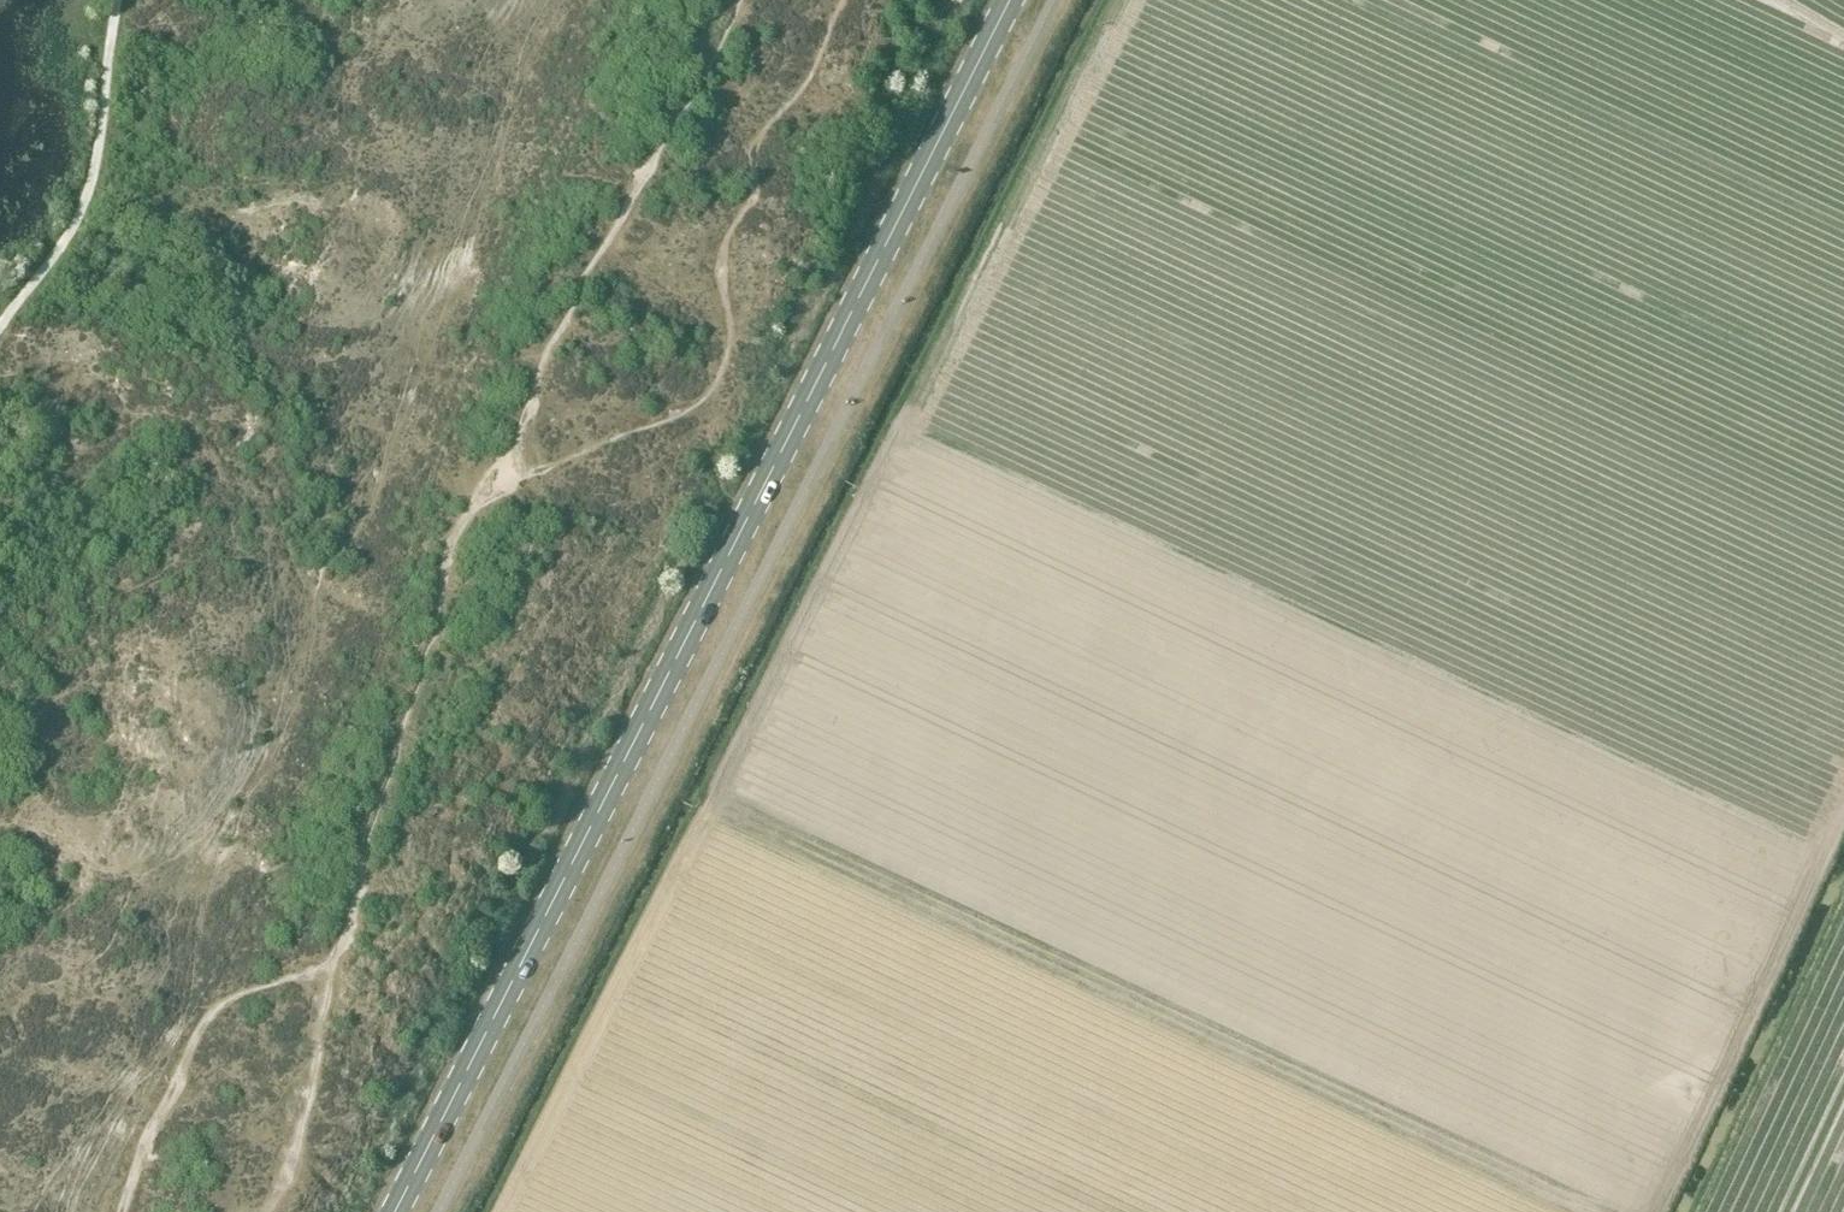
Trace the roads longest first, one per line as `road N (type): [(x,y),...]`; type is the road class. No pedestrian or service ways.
road 1 (secondary): [(396,1211),(1012,0)]
road 2 (track): [(1843,822),(1661,1211)]

